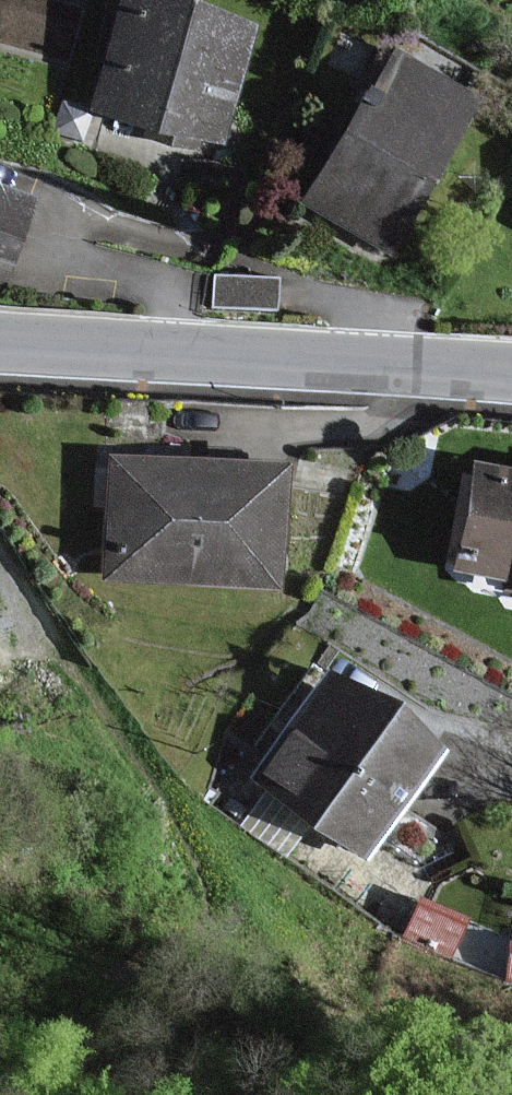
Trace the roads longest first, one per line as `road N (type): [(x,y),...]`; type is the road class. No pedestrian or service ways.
road 1 (tertiary): [(511,380),(0,346)]

